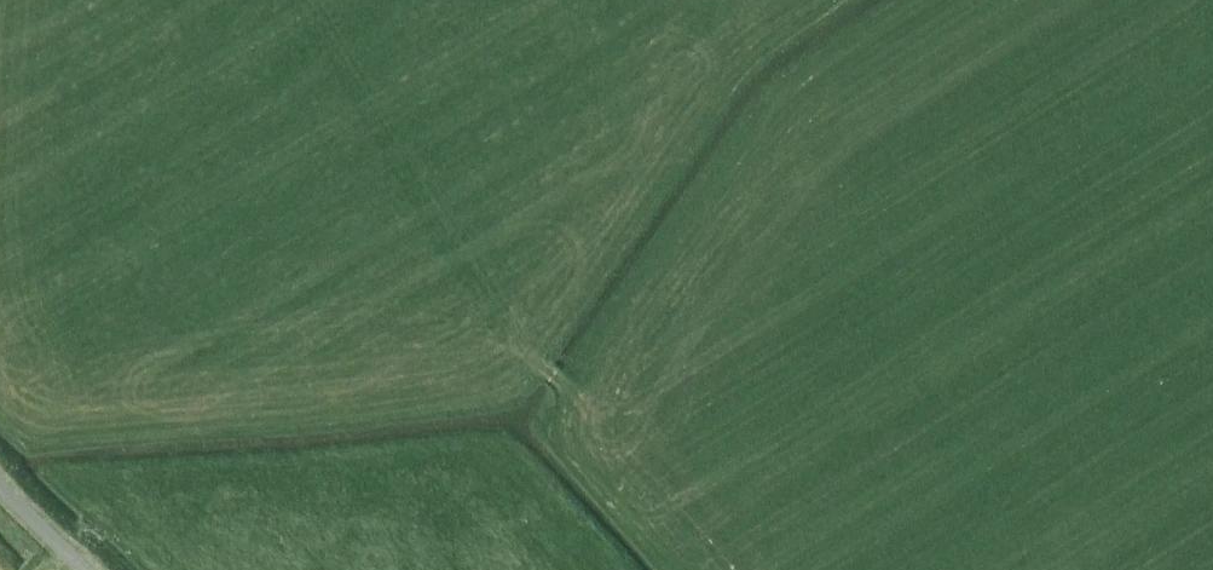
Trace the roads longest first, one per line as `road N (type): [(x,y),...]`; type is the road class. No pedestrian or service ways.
road 1 (unclassified): [(88,569),(0,481)]

